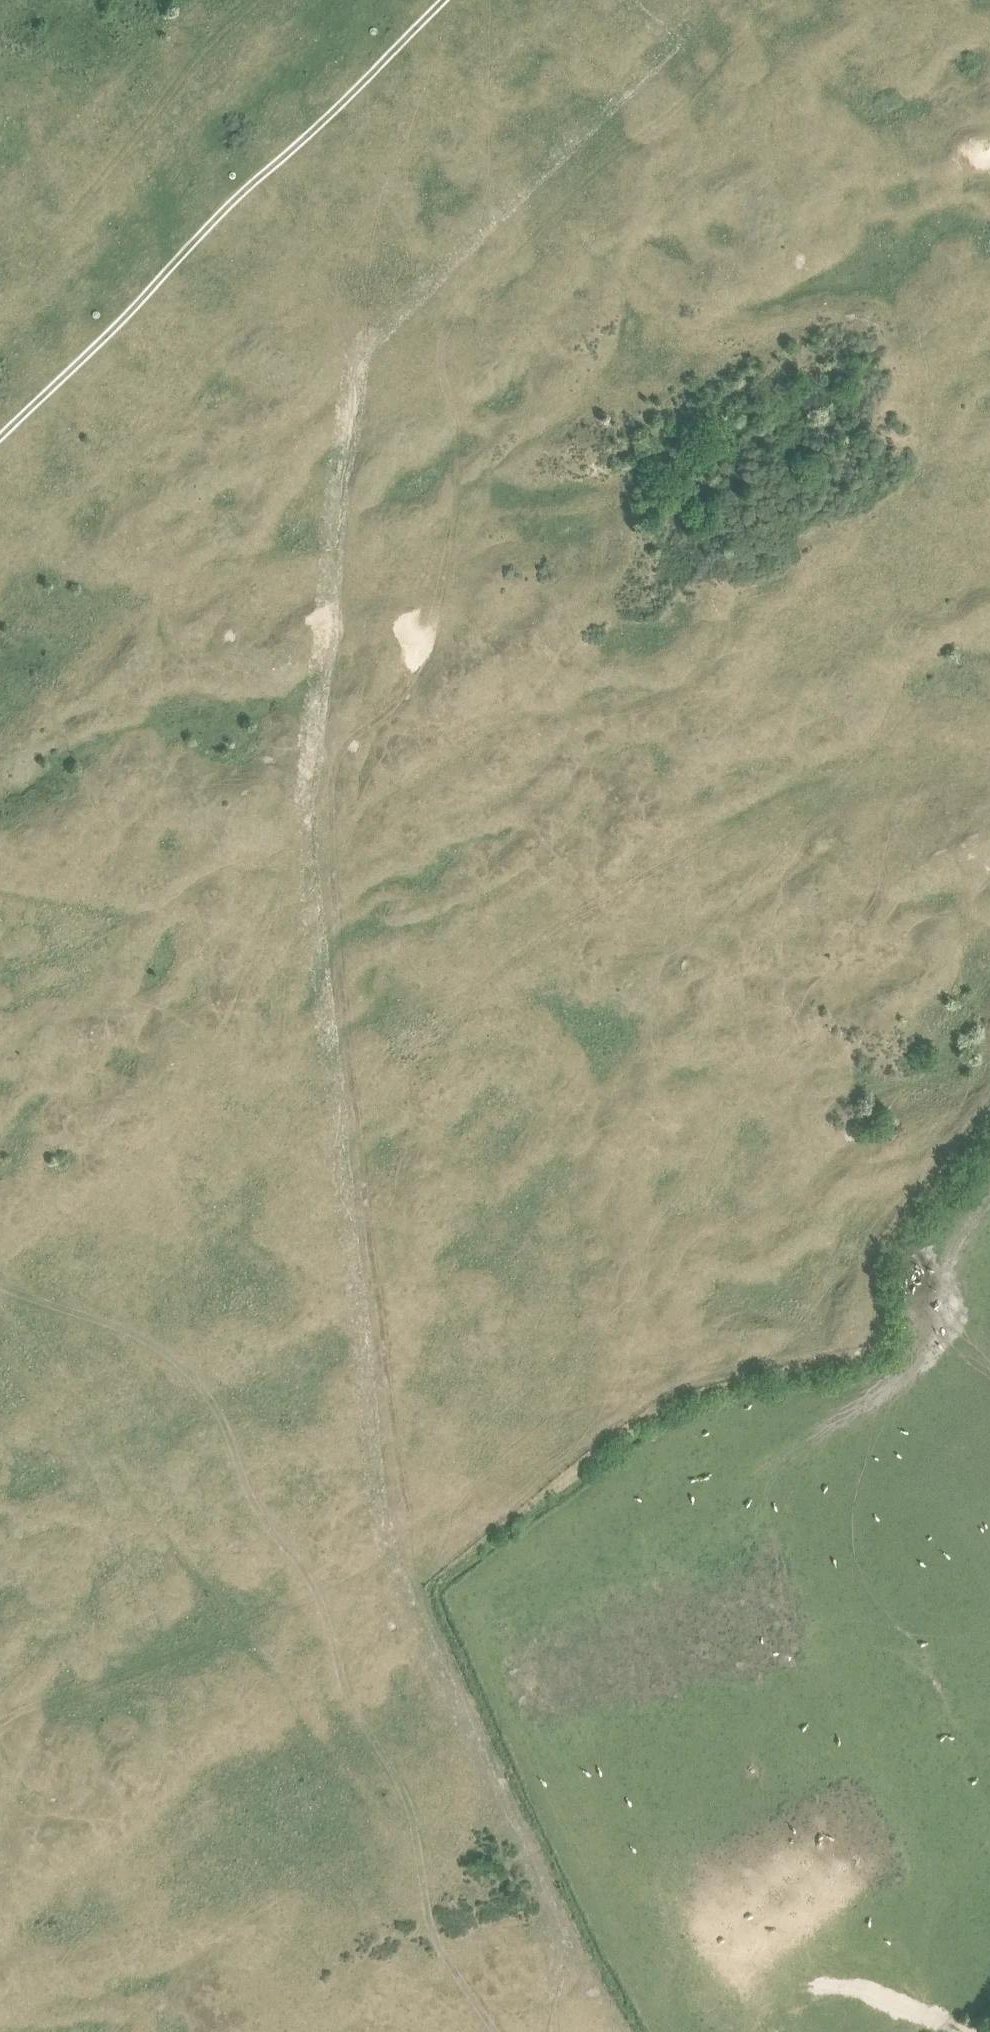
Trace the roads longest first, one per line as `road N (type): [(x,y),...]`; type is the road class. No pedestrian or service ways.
road 1 (track): [(0,442),(444,0)]
road 2 (track): [(0,258),(61,229),(202,51),(255,0)]

